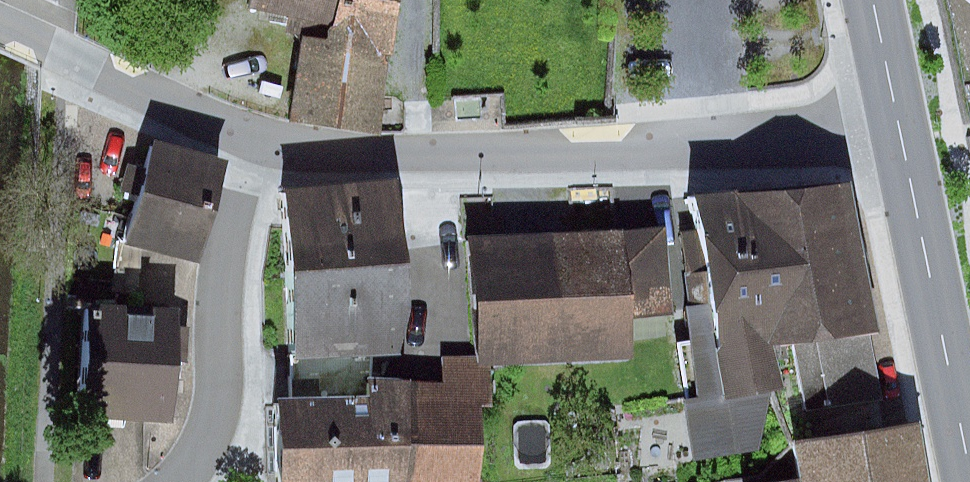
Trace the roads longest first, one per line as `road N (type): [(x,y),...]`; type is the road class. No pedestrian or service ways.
road 1 (residential): [(261,139),(346,155),(428,158),(705,148),(898,126)]
road 2 (residential): [(180,481),(210,431),(224,286),(261,139)]
road 3 (secondary): [(898,126),(969,469)]
road 4 (residential): [(0,26),(261,139)]
road 5 (secondary): [(872,0),(898,126)]

